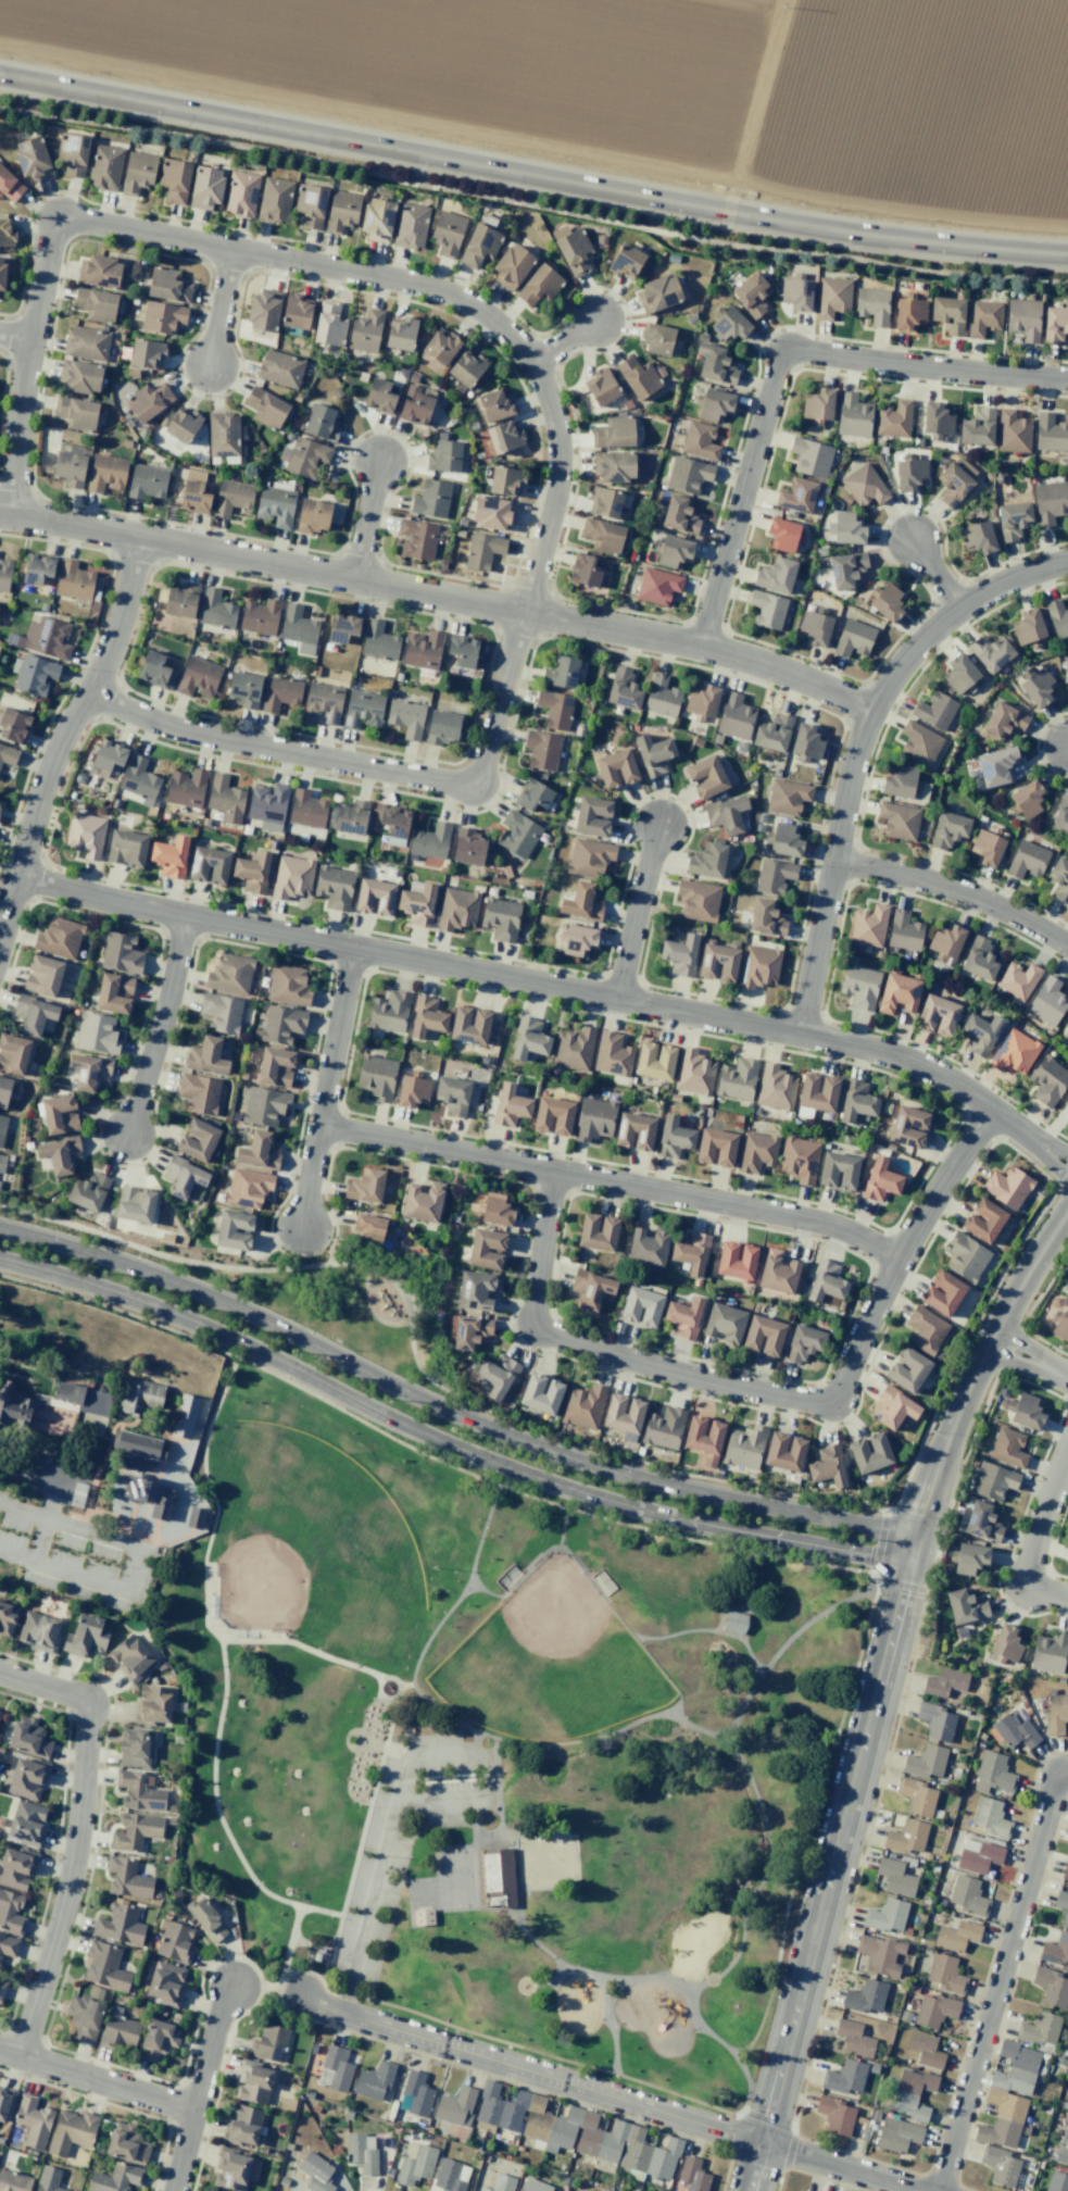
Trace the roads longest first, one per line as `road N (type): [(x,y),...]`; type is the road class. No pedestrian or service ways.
road 1 (residential): [(17,875),(183,916),(877,1052),(958,1087),(1067,1167)]
road 2 (secondary): [(0,76),(705,213),(890,242),(1067,258)]
road 3 (tertiary): [(750,2190),(945,1444),(991,1339),(1067,1212)]
road 4 (tertiary): [(914,1553),(877,1527),(641,1480),(549,1452),(438,1408),(217,1300),(0,1229)]
road 5 (residential): [(0,516),(701,643),(874,710)]
road 6 (residential): [(43,299),(62,223),(404,284),(492,323),(533,366),(562,441),(560,496),(526,612)]
road 7 (residential): [(554,1172),(532,1310),(546,1332),(684,1375),(831,1402),(899,1255),(990,1111)]
road 8 (tertiary): [(0,1258),(211,1329),(525,1475),(666,1515)]
road 9 (residential): [(302,1994),(326,2010),(913,2190)]
road 10 (residential): [(899,1255),(788,1216),(325,1127)]
road 11 (residential): [(802,1034),(860,746),(887,685),(962,602),(1009,575),(1067,557)]
road 12 (residential): [(701,643),(777,367),(796,348),(1067,379)]
road 13 (residential): [(91,690),(203,737),(445,785),(474,782),(526,612)]
road 14 (residential): [(0,1671),(87,1698),(74,1866),(18,2056)]
road 15 (residential): [(1067,1780),(1053,1795),(940,2190)]
road 16 (residential): [(140,539),(122,628),(48,771),(0,939)]
road 17 (residential): [(360,951),(307,1232)]
road 18 (tertiary): [(666,1515),(876,1556),(914,1553)]
road 19 (residential): [(834,861),(978,898),(1067,949)]
road 20 (residential): [(183,916),(128,1136)]
road 21 (residential): [(13,517),(43,299)]
road 22 (residential): [(172,2190),(231,1985)]
road 23 (residential): [(0,2050),(193,2109)]
road 24 (residential): [(616,1002),(662,827)]
road 25 (residential): [(1029,1588),(1067,1460)]
road 26 (residential): [(231,252),(214,374)]

